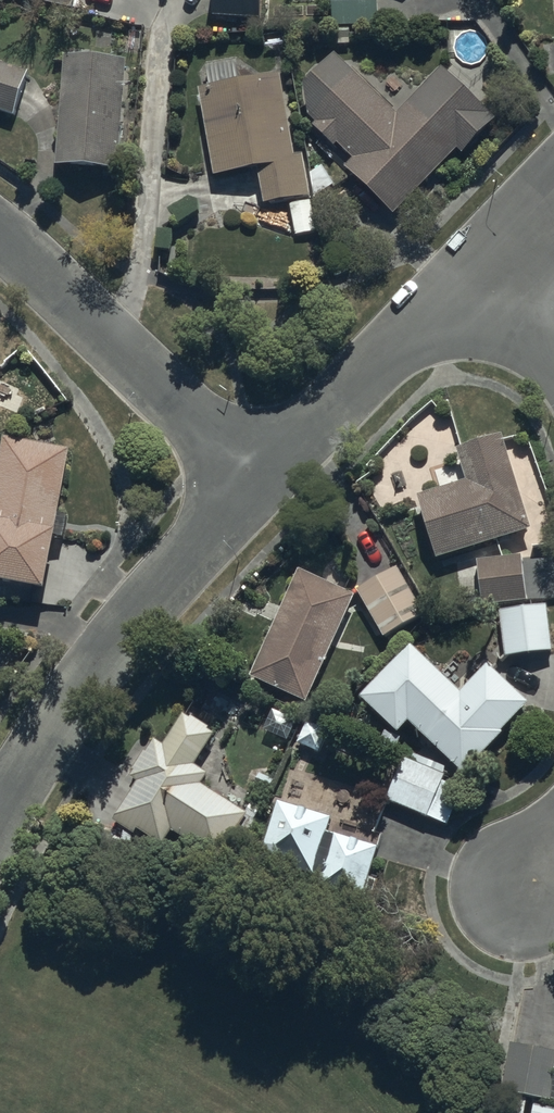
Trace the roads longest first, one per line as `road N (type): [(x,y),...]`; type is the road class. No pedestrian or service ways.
road 1 (residential): [(0,812),(131,622),(261,479)]
road 2 (residential): [(261,479),(0,237)]
road 3 (residential): [(261,479),(478,268)]

